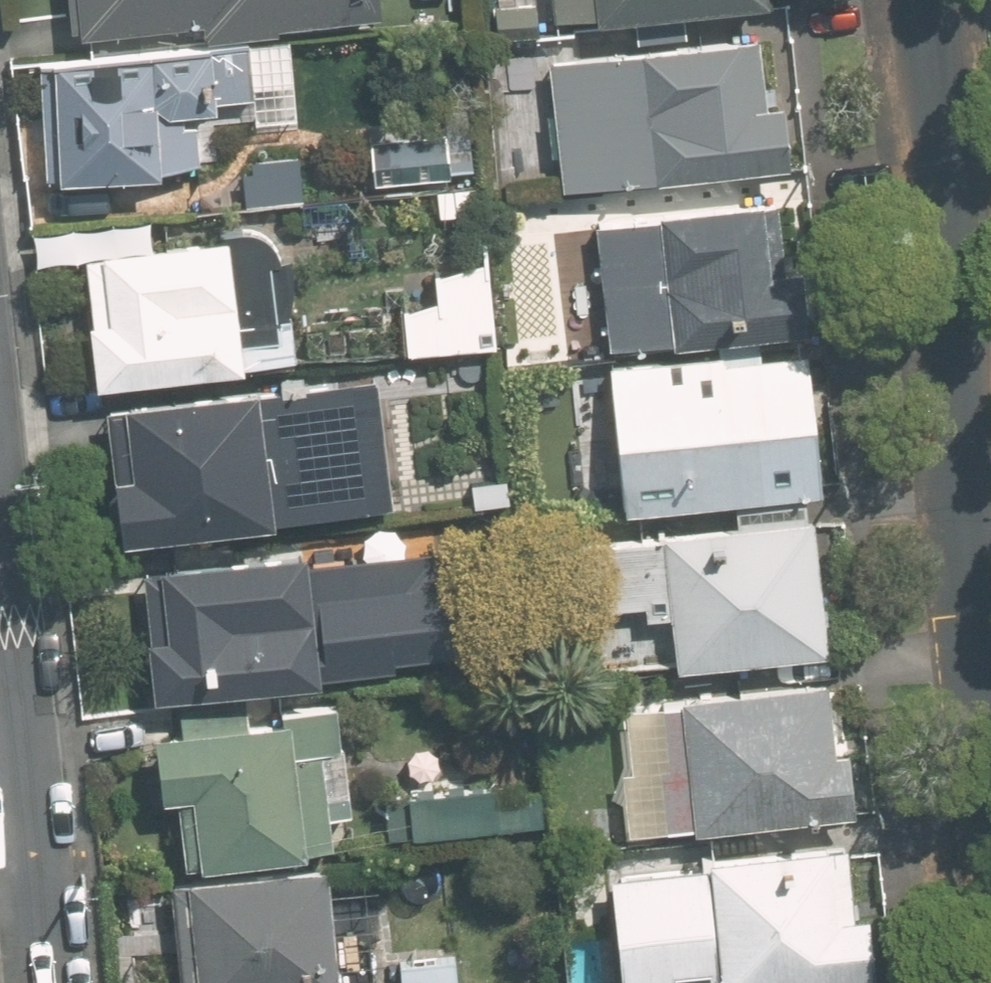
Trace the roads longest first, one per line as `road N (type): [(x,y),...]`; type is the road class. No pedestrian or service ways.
road 1 (residential): [(990,526),(933,0)]
road 2 (residential): [(38,982),(0,644)]

